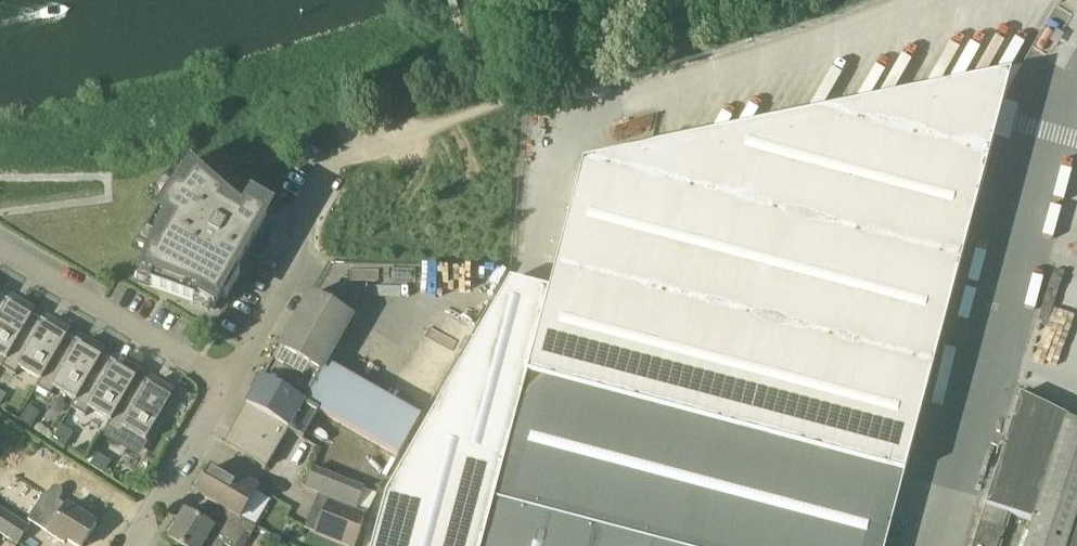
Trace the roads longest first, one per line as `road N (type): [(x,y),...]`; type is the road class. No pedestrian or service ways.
road 1 (track): [(823,0),(364,150)]
road 2 (residential): [(228,385),(295,268),(303,215),(334,162),(364,150)]
road 3 (residential): [(0,249),(228,385)]
road 4 (residential): [(131,545),(228,385)]

